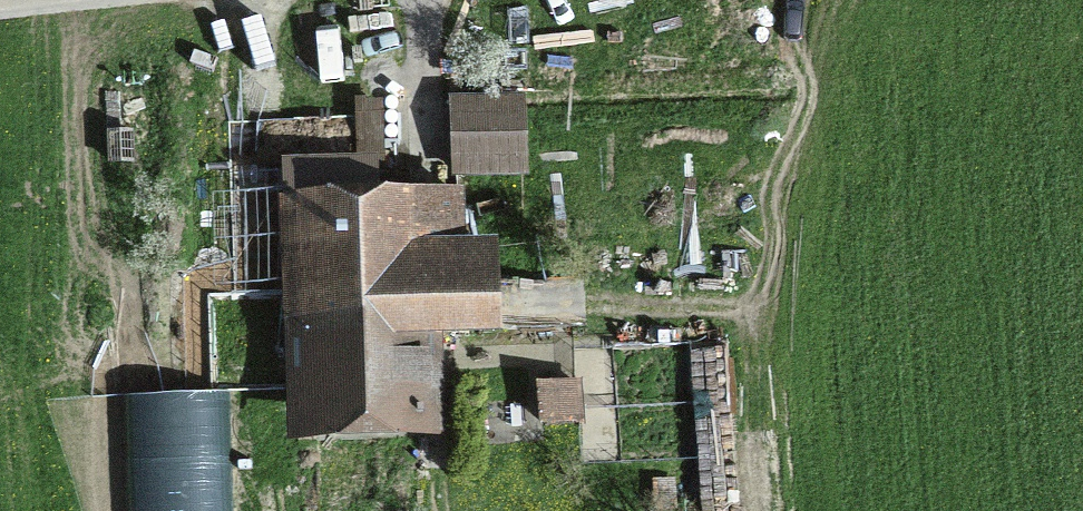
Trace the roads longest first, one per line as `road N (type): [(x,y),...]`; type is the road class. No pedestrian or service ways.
road 1 (track): [(705,345),(737,326),(804,0)]
road 2 (unclassified): [(206,0),(0,22)]
road 3 (track): [(429,150),(422,0)]

